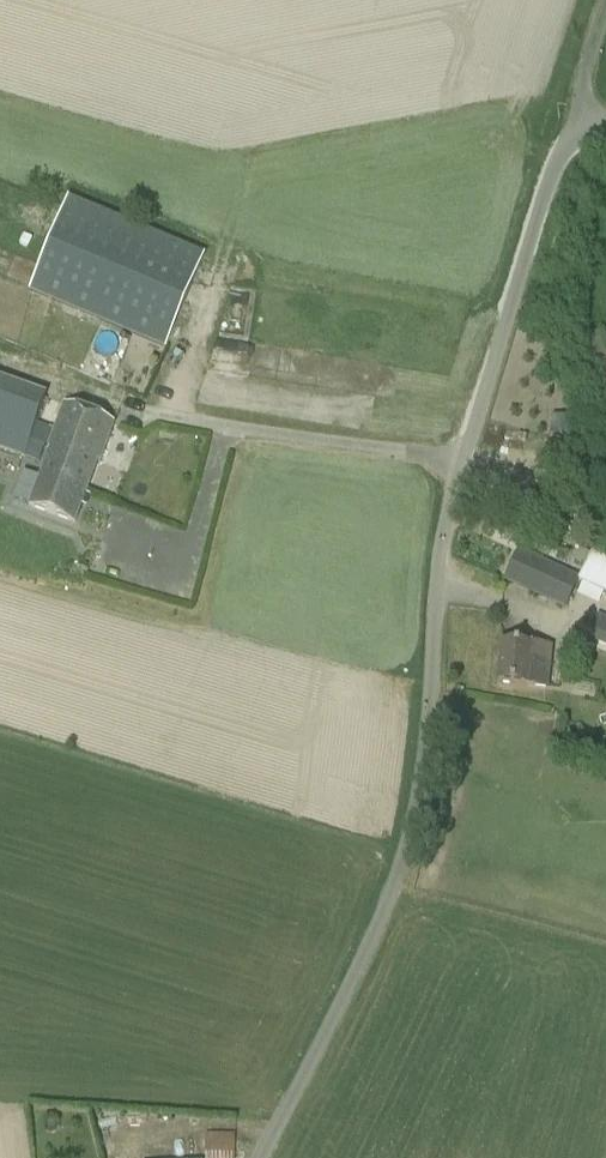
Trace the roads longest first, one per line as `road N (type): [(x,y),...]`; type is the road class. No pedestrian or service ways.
road 1 (unclassified): [(260,1157),(398,885),(421,789),(449,507),(568,124)]
road 2 (unclassified): [(568,124),(605,3)]

